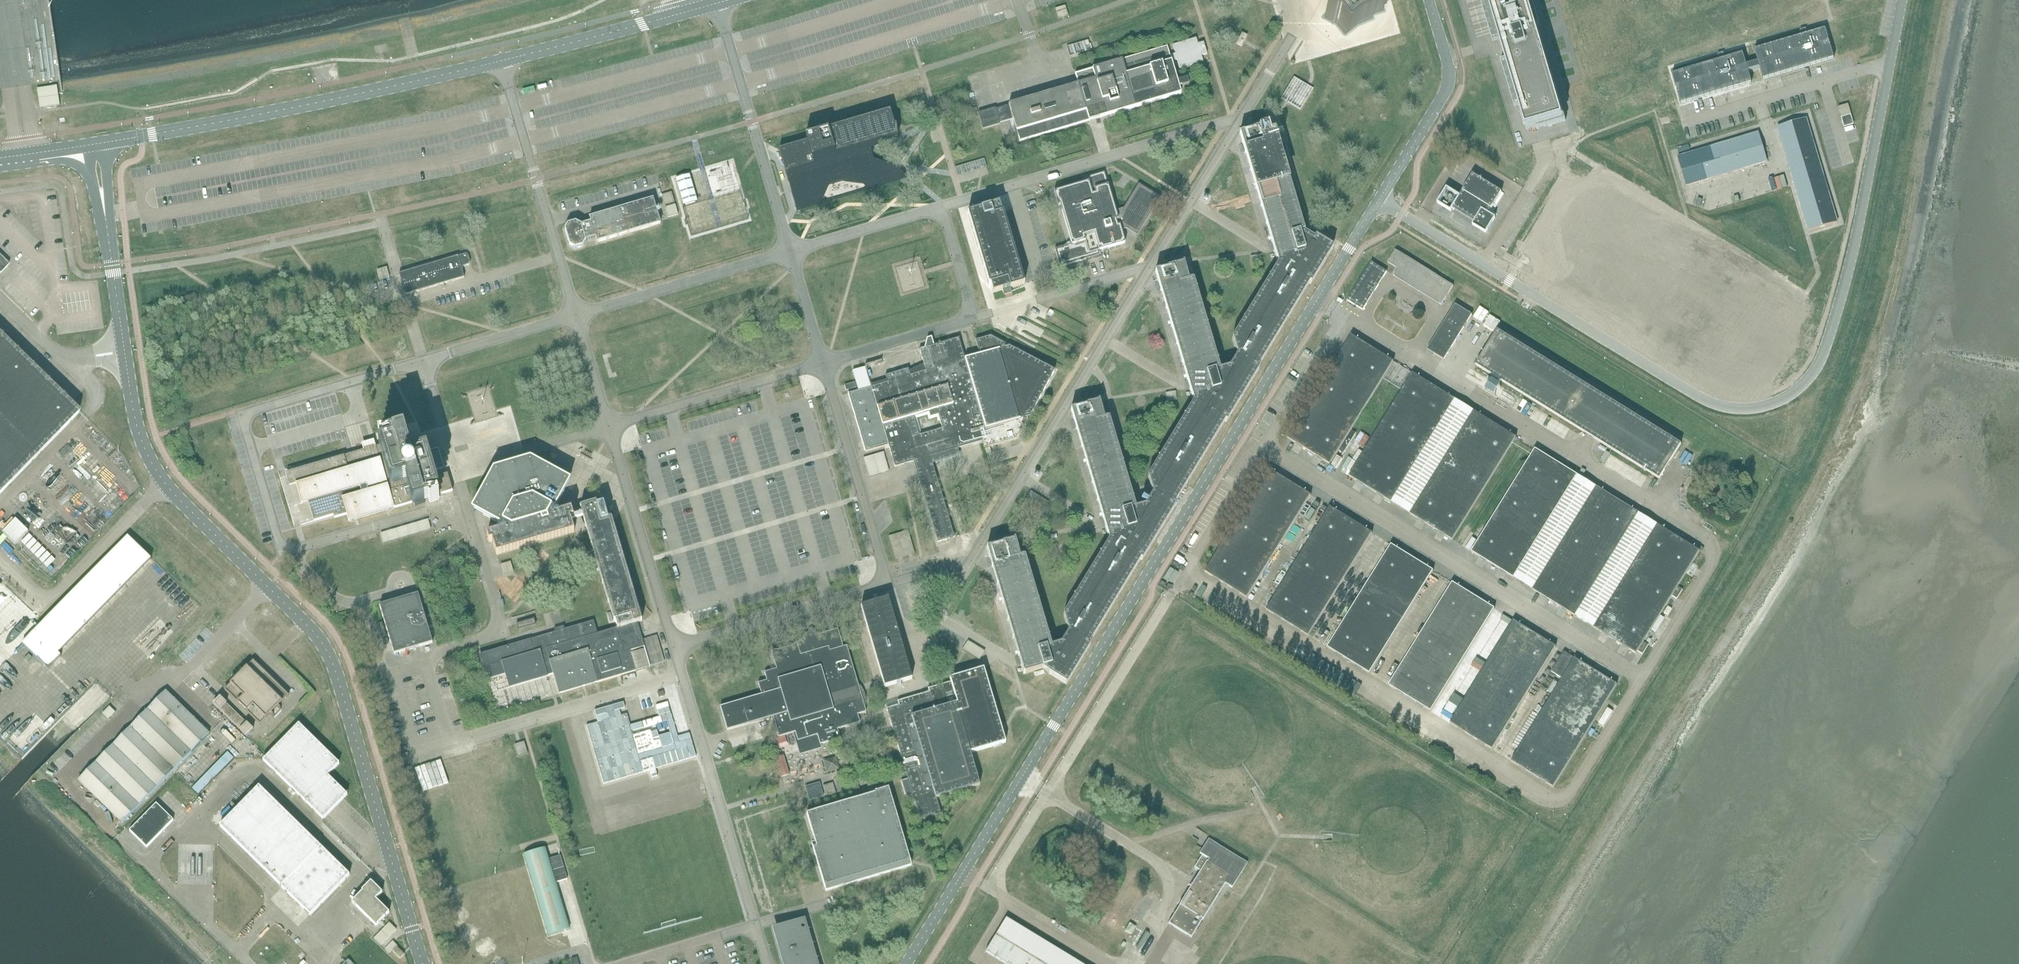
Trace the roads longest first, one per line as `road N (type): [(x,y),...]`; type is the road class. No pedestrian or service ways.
road 1 (track): [(1499,963),(1803,476),(1877,267),(1928,0)]
road 2 (unclassified): [(906,963),(1379,200)]
road 3 (unclassified): [(1379,200),(1701,398),(1738,408),(1772,404),(1807,380),(1827,344),(1902,0)]
road 4 (unclassified): [(95,145),(502,60)]
road 5 (unclassified): [(464,499),(498,622),(488,635),(443,650),(427,665),(387,673),(364,611),(332,596),(295,549)]
road 6 (unclassified): [(423,963),(336,671),(316,635),(268,587)]
road 7 (unclassified): [(268,587),(186,670),(165,674),(60,781),(109,828)]
road 8 (unclassified): [(968,565),(1145,276)]
road 9 (unclassified): [(295,549),(276,534),(241,415),(423,361)]
road 10 (unclassified): [(937,214),(946,205),(1239,123)]
road 11 (unclassified): [(682,675),(752,932)]
road 12 (unclassified): [(502,60),(576,315)]
road 13 (unclassified): [(717,3),(790,252)]
road 14 (unclassified): [(937,214),(969,298),(964,317),(823,363)]
road 15 (unclassified): [(167,486),(48,603),(0,558)]
road 16 (unclassified): [(609,426),(674,647)]
road 17 (unclassified): [(823,363),(883,580)]
road 18 (unclassified): [(467,738),(682,675)]
road 19 (unclassified): [(576,315),(790,252)]
road 20 (unclassified): [(823,363),(609,426)]
road 21 (unclassified): [(1379,200),(1449,85),(1429,0)]
road 22 (unclassified): [(883,580),(674,647)]
road 23 (unclassified): [(502,60),(682,13)]
road 24 (unclassified): [(1145,276),(1239,123)]
road 25 (unclassified): [(464,499),(295,549)]
road 26 (unclassified): [(423,361),(576,315)]
road 27 (unclassified): [(790,252),(937,214)]
road 28 (unclassified): [(268,587),(167,486)]
road 29 (unclassified): [(167,486),(138,432),(126,363)]

